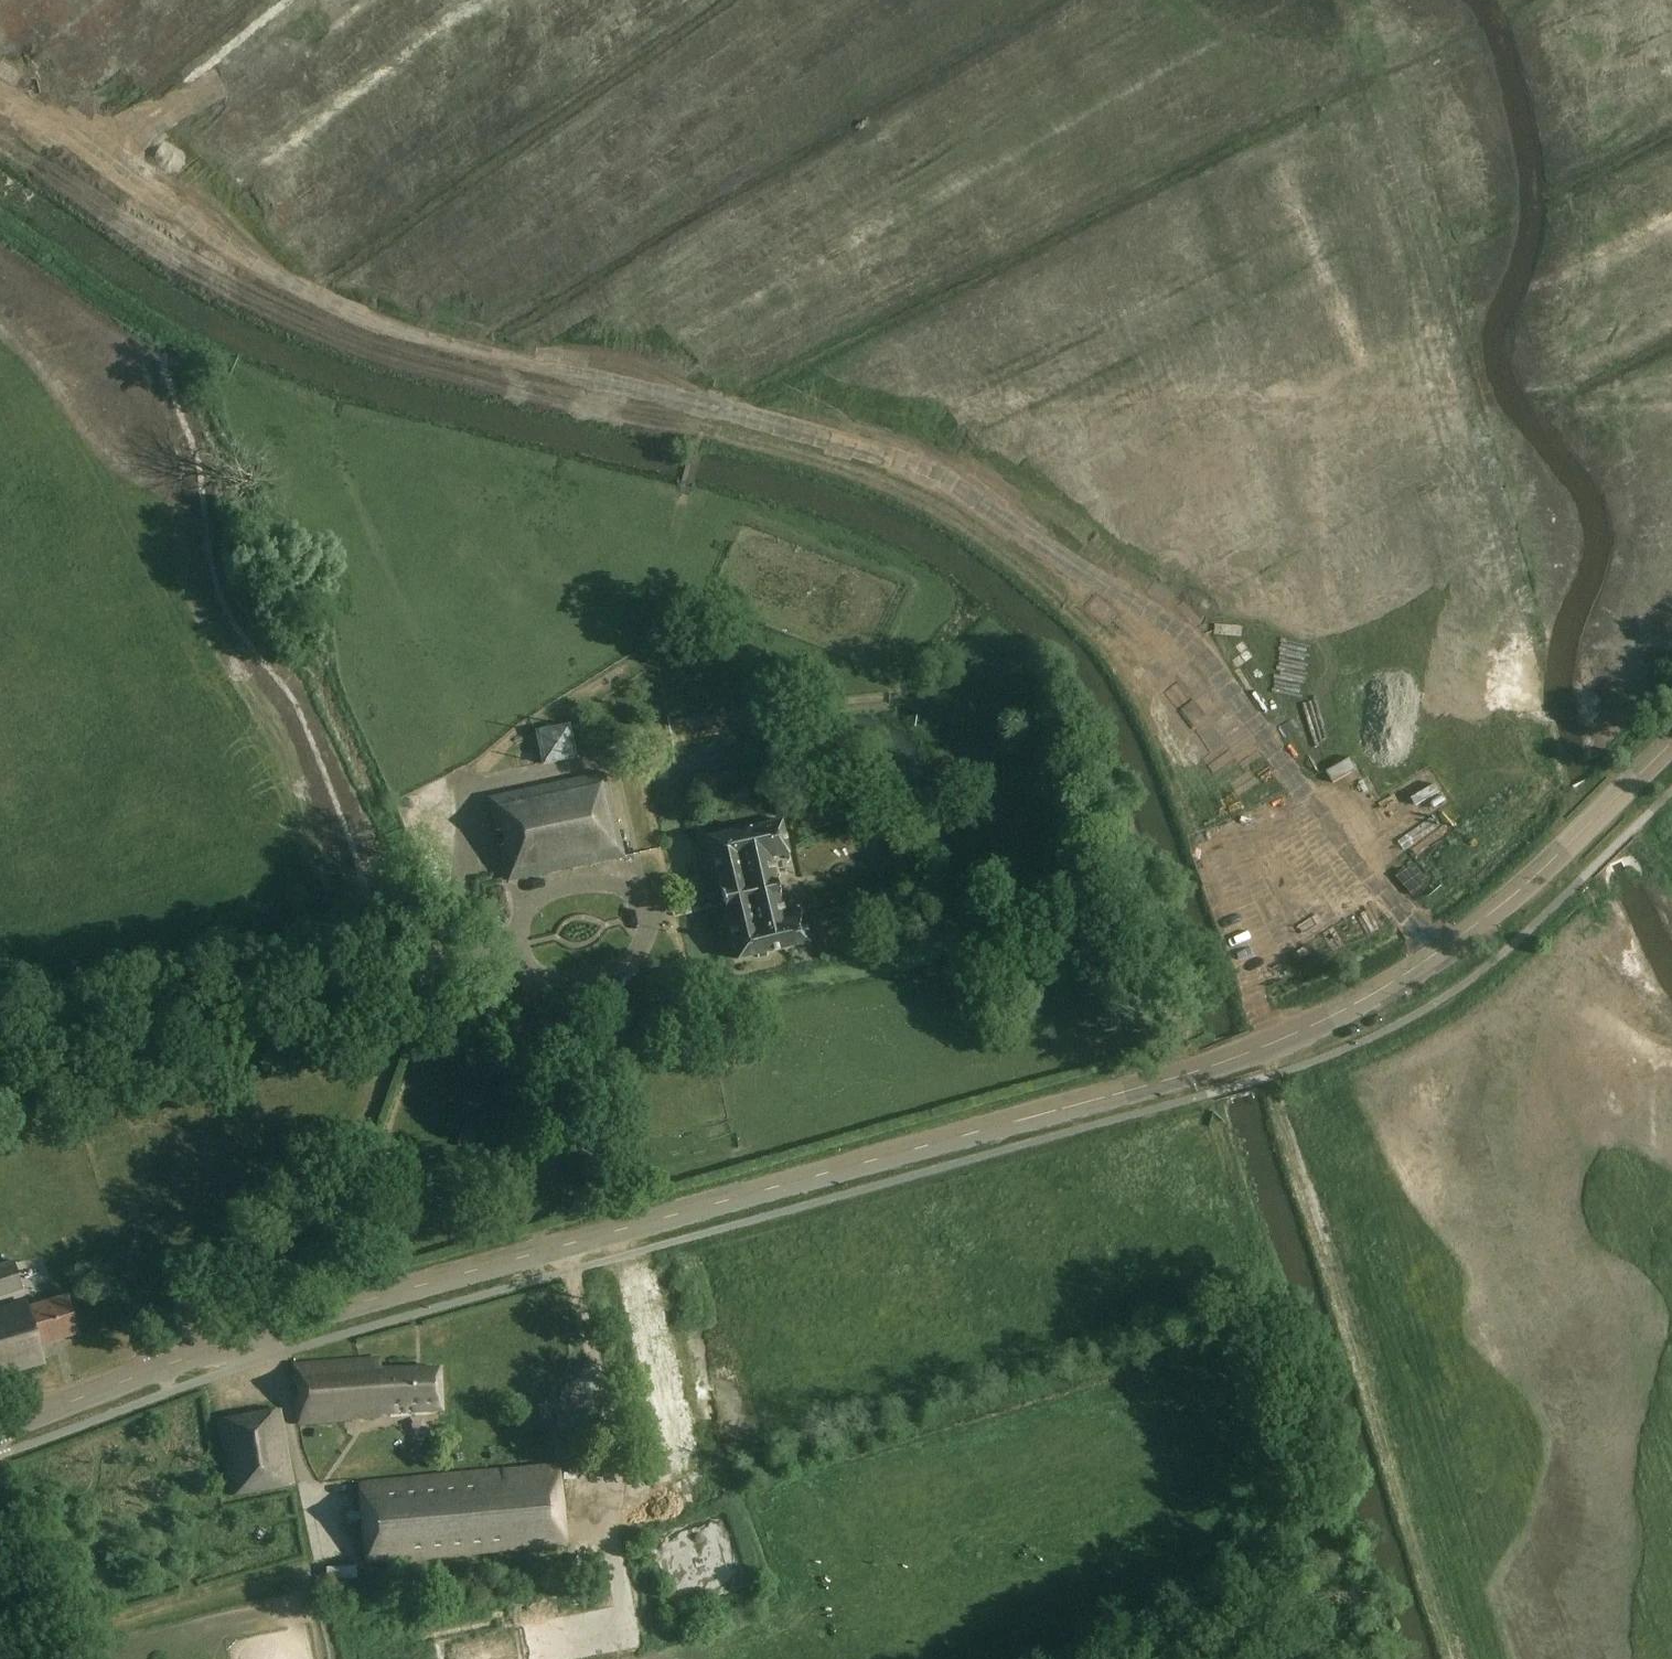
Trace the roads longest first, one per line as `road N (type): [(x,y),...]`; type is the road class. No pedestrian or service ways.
road 1 (tertiary): [(0,1429),(378,1296),(1263,1050),(1416,968),(1541,870),(1671,742)]
road 2 (track): [(0,1064),(433,963)]
road 3 (track): [(197,302),(208,268),(194,246),(125,204),(105,175),(110,150),(296,0)]
road 4 (unclassified): [(52,1658),(0,1518)]

